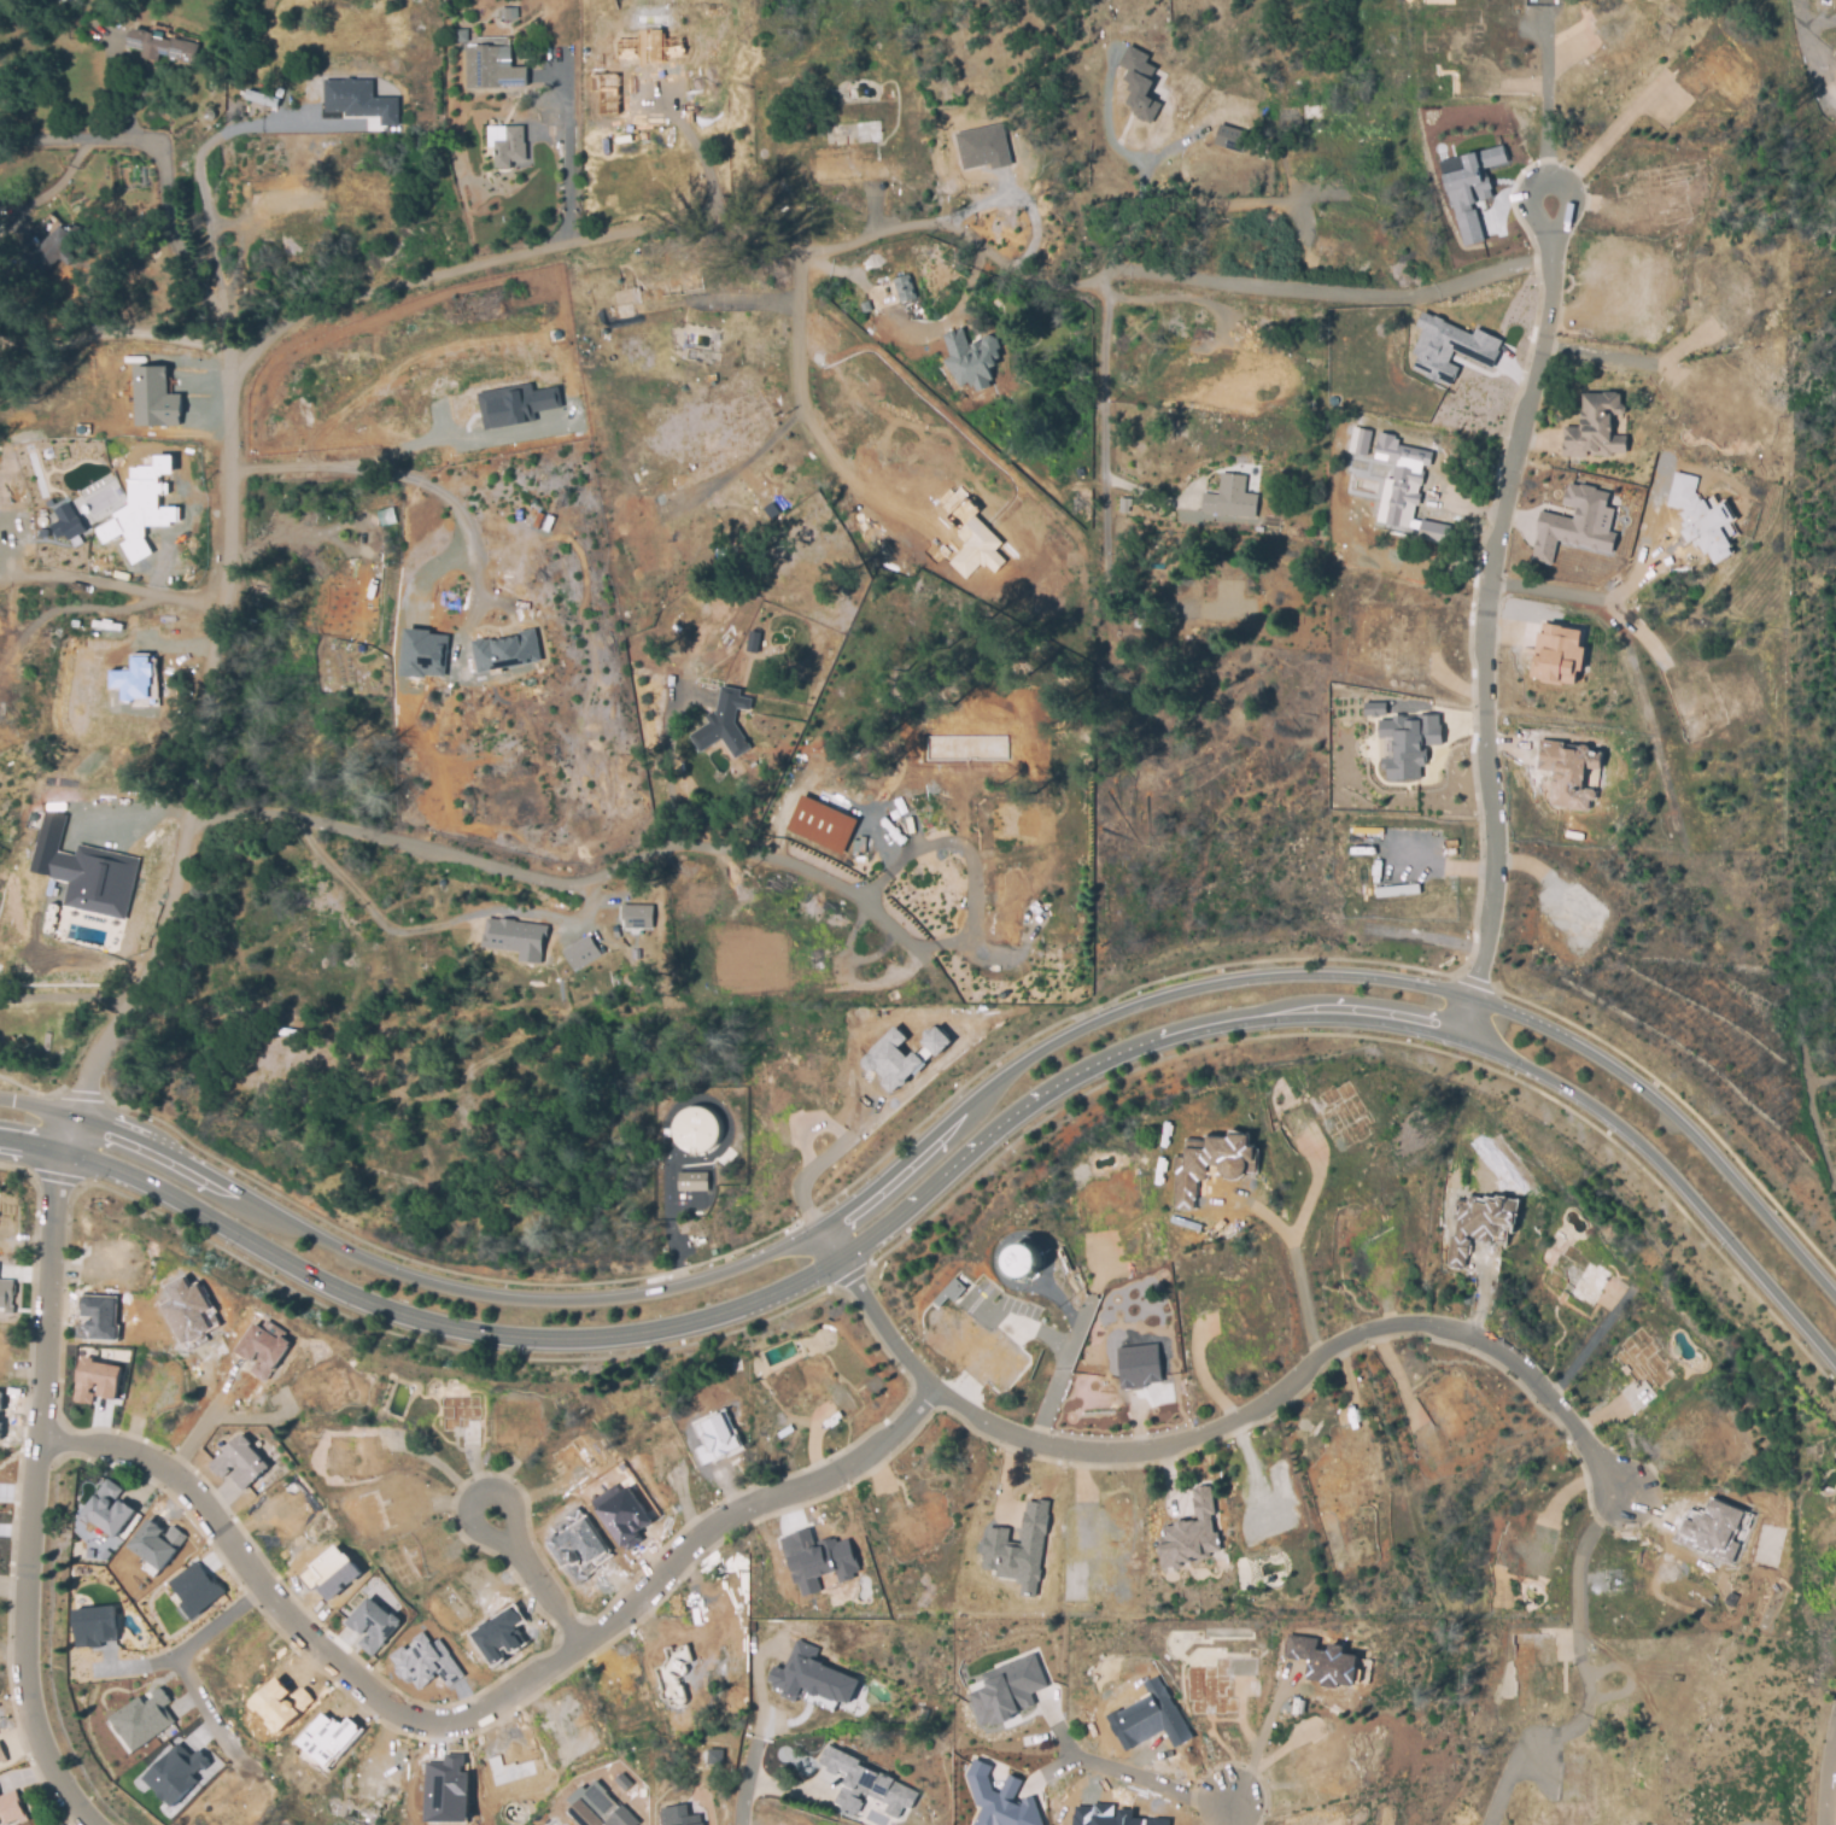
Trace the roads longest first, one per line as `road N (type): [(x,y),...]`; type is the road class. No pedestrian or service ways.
road 1 (tertiary): [(94,1824),(42,1757),(22,1673),(55,1177),(104,1048),(154,969),(189,821),(230,520),(226,375),(316,311),(497,257),(712,212),(753,238),(806,251),(936,223),(1045,285),(1100,283)]
road 2 (secondary): [(1835,1298),(1715,1162),(1626,1081),(1537,1024),(1472,995),(1397,977),(1226,981),(1089,1022),(1016,1066),(820,1230)]
road 3 (secondary): [(841,1264),(1040,1098),(1109,1059),(1233,1024),(1391,1022),(1513,1065),(1637,1146),(1835,1369)]
road 4 (residential): [(39,1440),(130,1457),(183,1486),(262,1593),(387,1709),(411,1722),(467,1726),(731,1520),(846,1474),(935,1391)]
road 5 (residential): [(1621,1494),(1544,1392),(1503,1357),(1419,1327),(1378,1327),(1345,1340),(1262,1406),(1203,1435),(1116,1453),(1022,1440),(918,1377),(820,1230)]
road 6 (secondary): [(64,1150),(146,1183),(396,1315),(508,1340),(603,1341),(718,1322),(776,1303),(841,1264)]
road 7 (residential): [(1457,1040),(1486,938),(1493,866),(1484,724),(1487,578),(1548,318),(1551,235)]
road 8 (secondary): [(820,1230),(678,1291),(559,1305),(456,1295),(370,1265),(78,1112)]
road 9 (residential): [(474,1497),(579,1642)]
road 10 (residential): [(1551,235),(1572,207),(1563,185),(1549,181),(1534,185),(1527,205),(1551,235)]

